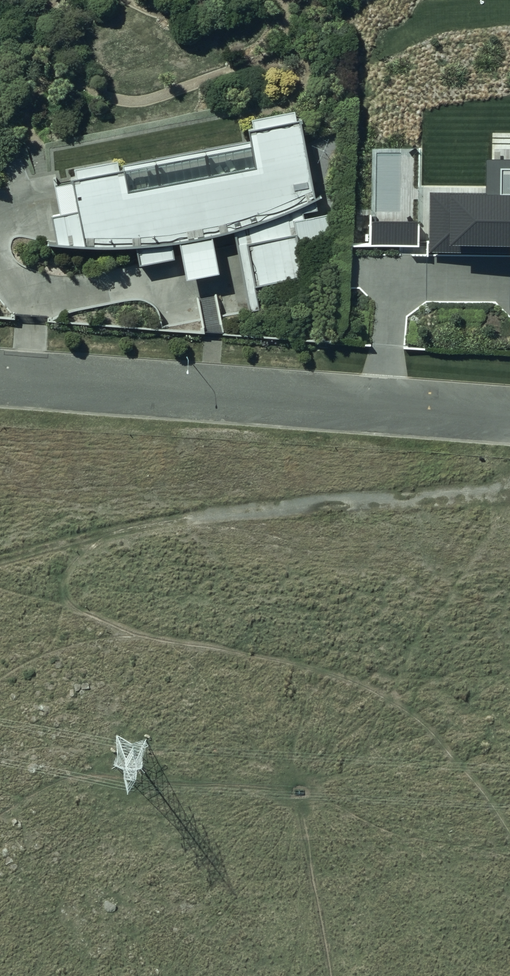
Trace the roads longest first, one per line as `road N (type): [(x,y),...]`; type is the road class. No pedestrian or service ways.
road 1 (track): [(509,482),(278,505),(0,561)]
road 2 (residential): [(509,414),(0,376)]
road 3 (track): [(509,657),(437,666),(383,662),(334,676)]

